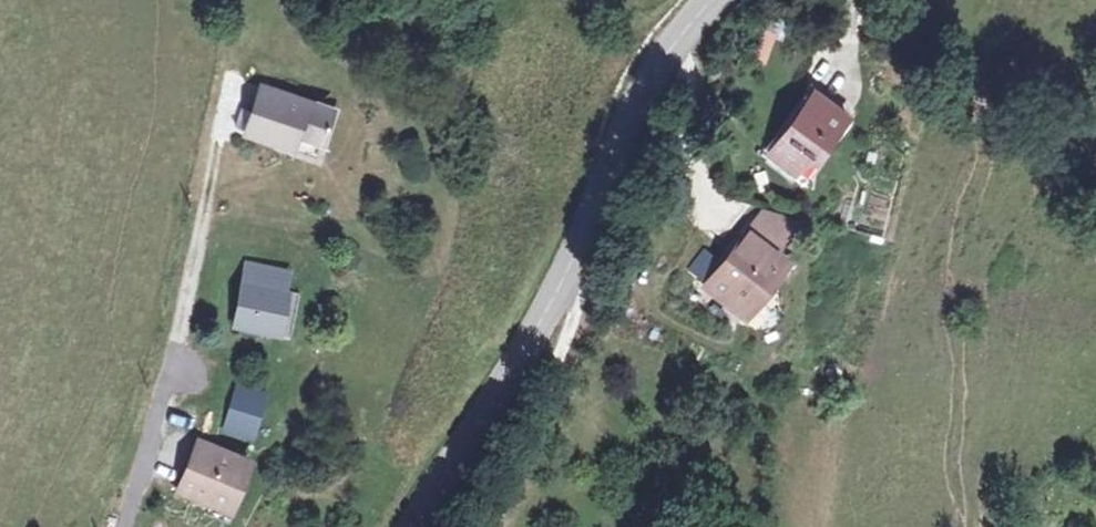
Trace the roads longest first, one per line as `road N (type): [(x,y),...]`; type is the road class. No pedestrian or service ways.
road 1 (tertiary): [(400,526),(576,259),(701,0)]
road 2 (residential): [(124,526),(201,201)]

